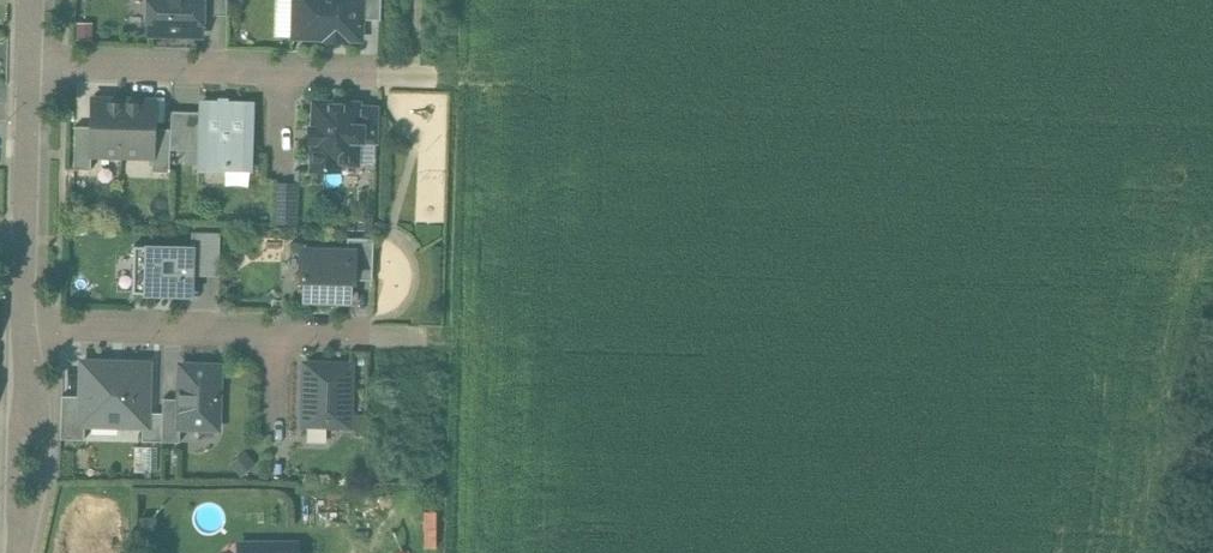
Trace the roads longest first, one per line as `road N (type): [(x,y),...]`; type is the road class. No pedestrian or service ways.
road 1 (residential): [(27,66),(369,77)]
road 2 (residential): [(19,333),(333,338)]
road 3 (residential): [(11,552),(19,333)]
road 4 (residential): [(23,227),(27,66)]

